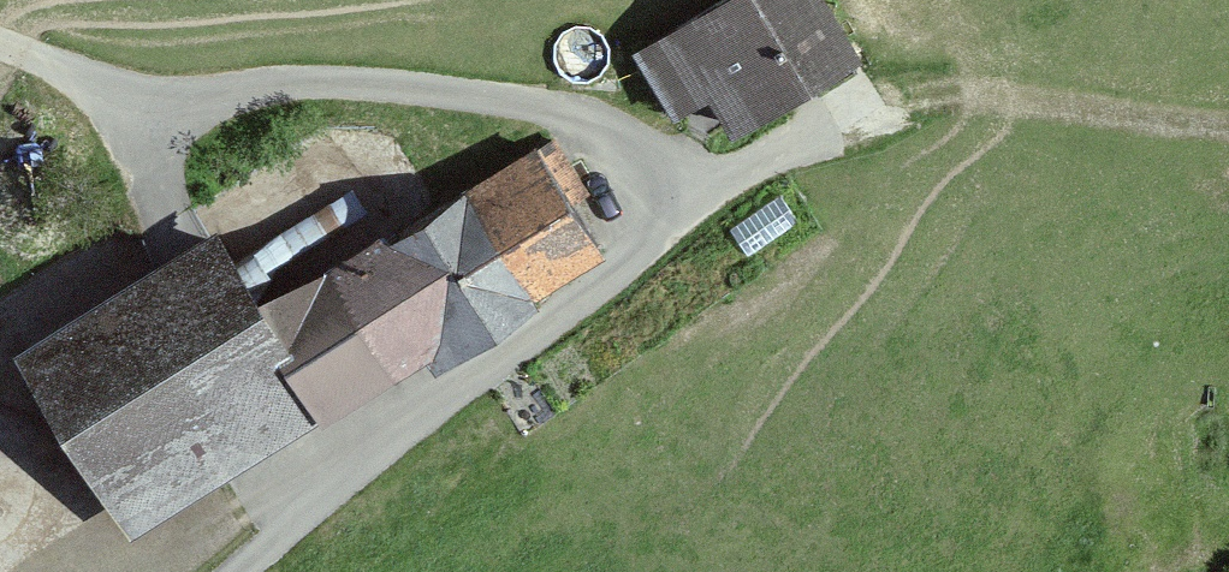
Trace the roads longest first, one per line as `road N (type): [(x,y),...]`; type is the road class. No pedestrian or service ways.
road 1 (unclassified): [(250,571),(418,420),(689,203),(833,125)]
road 2 (track): [(689,203),(613,142),(499,91),(239,102),(0,44)]
road 3 (track): [(1228,130),(994,105),(833,125)]

